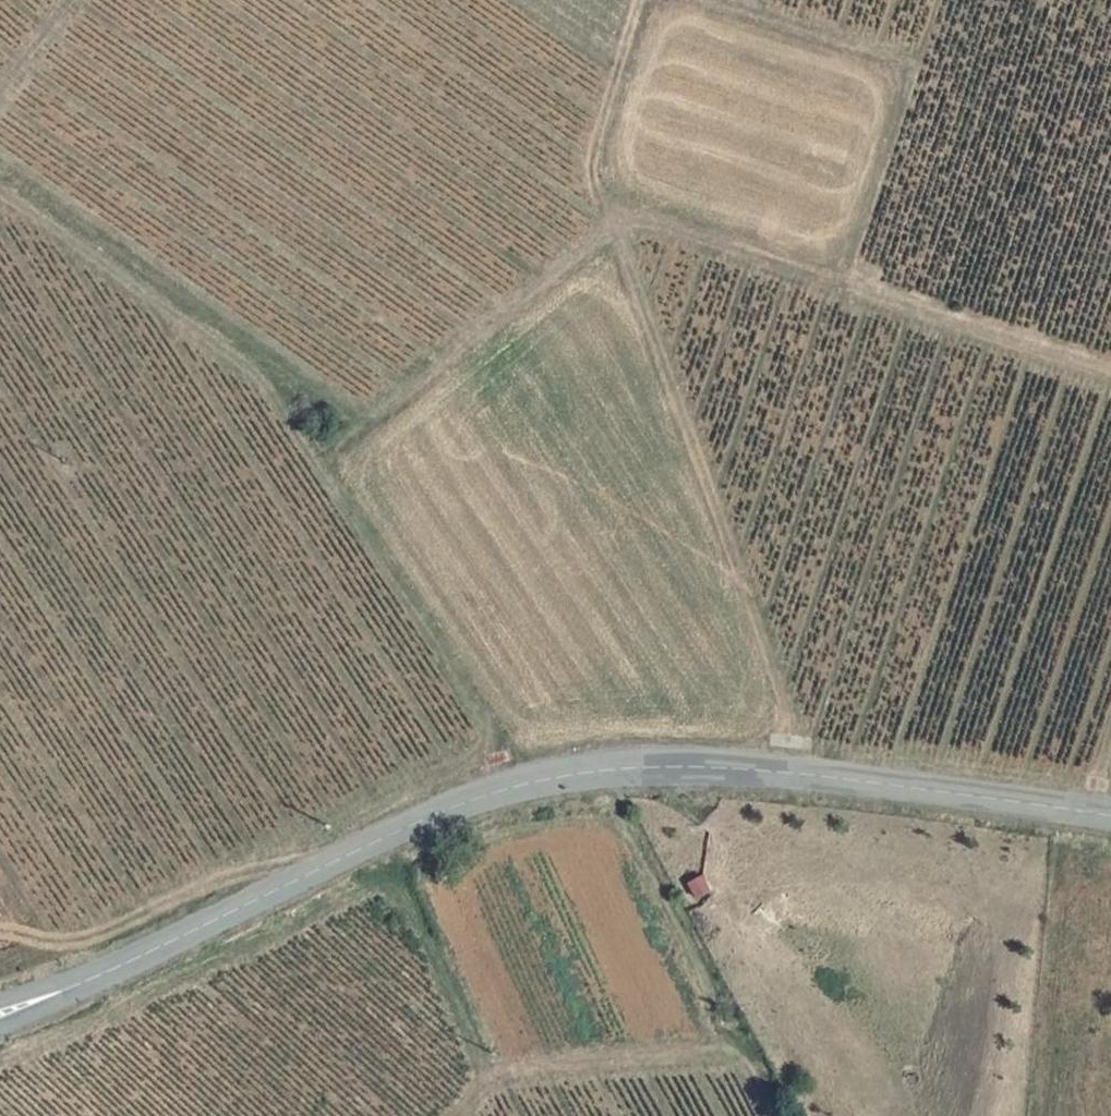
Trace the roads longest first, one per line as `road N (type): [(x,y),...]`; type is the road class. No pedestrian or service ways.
road 1 (tertiary): [(0,1018),(514,787),(630,772),(745,771),(1110,824)]
road 2 (track): [(455,1115),(493,1073),(715,1045)]

